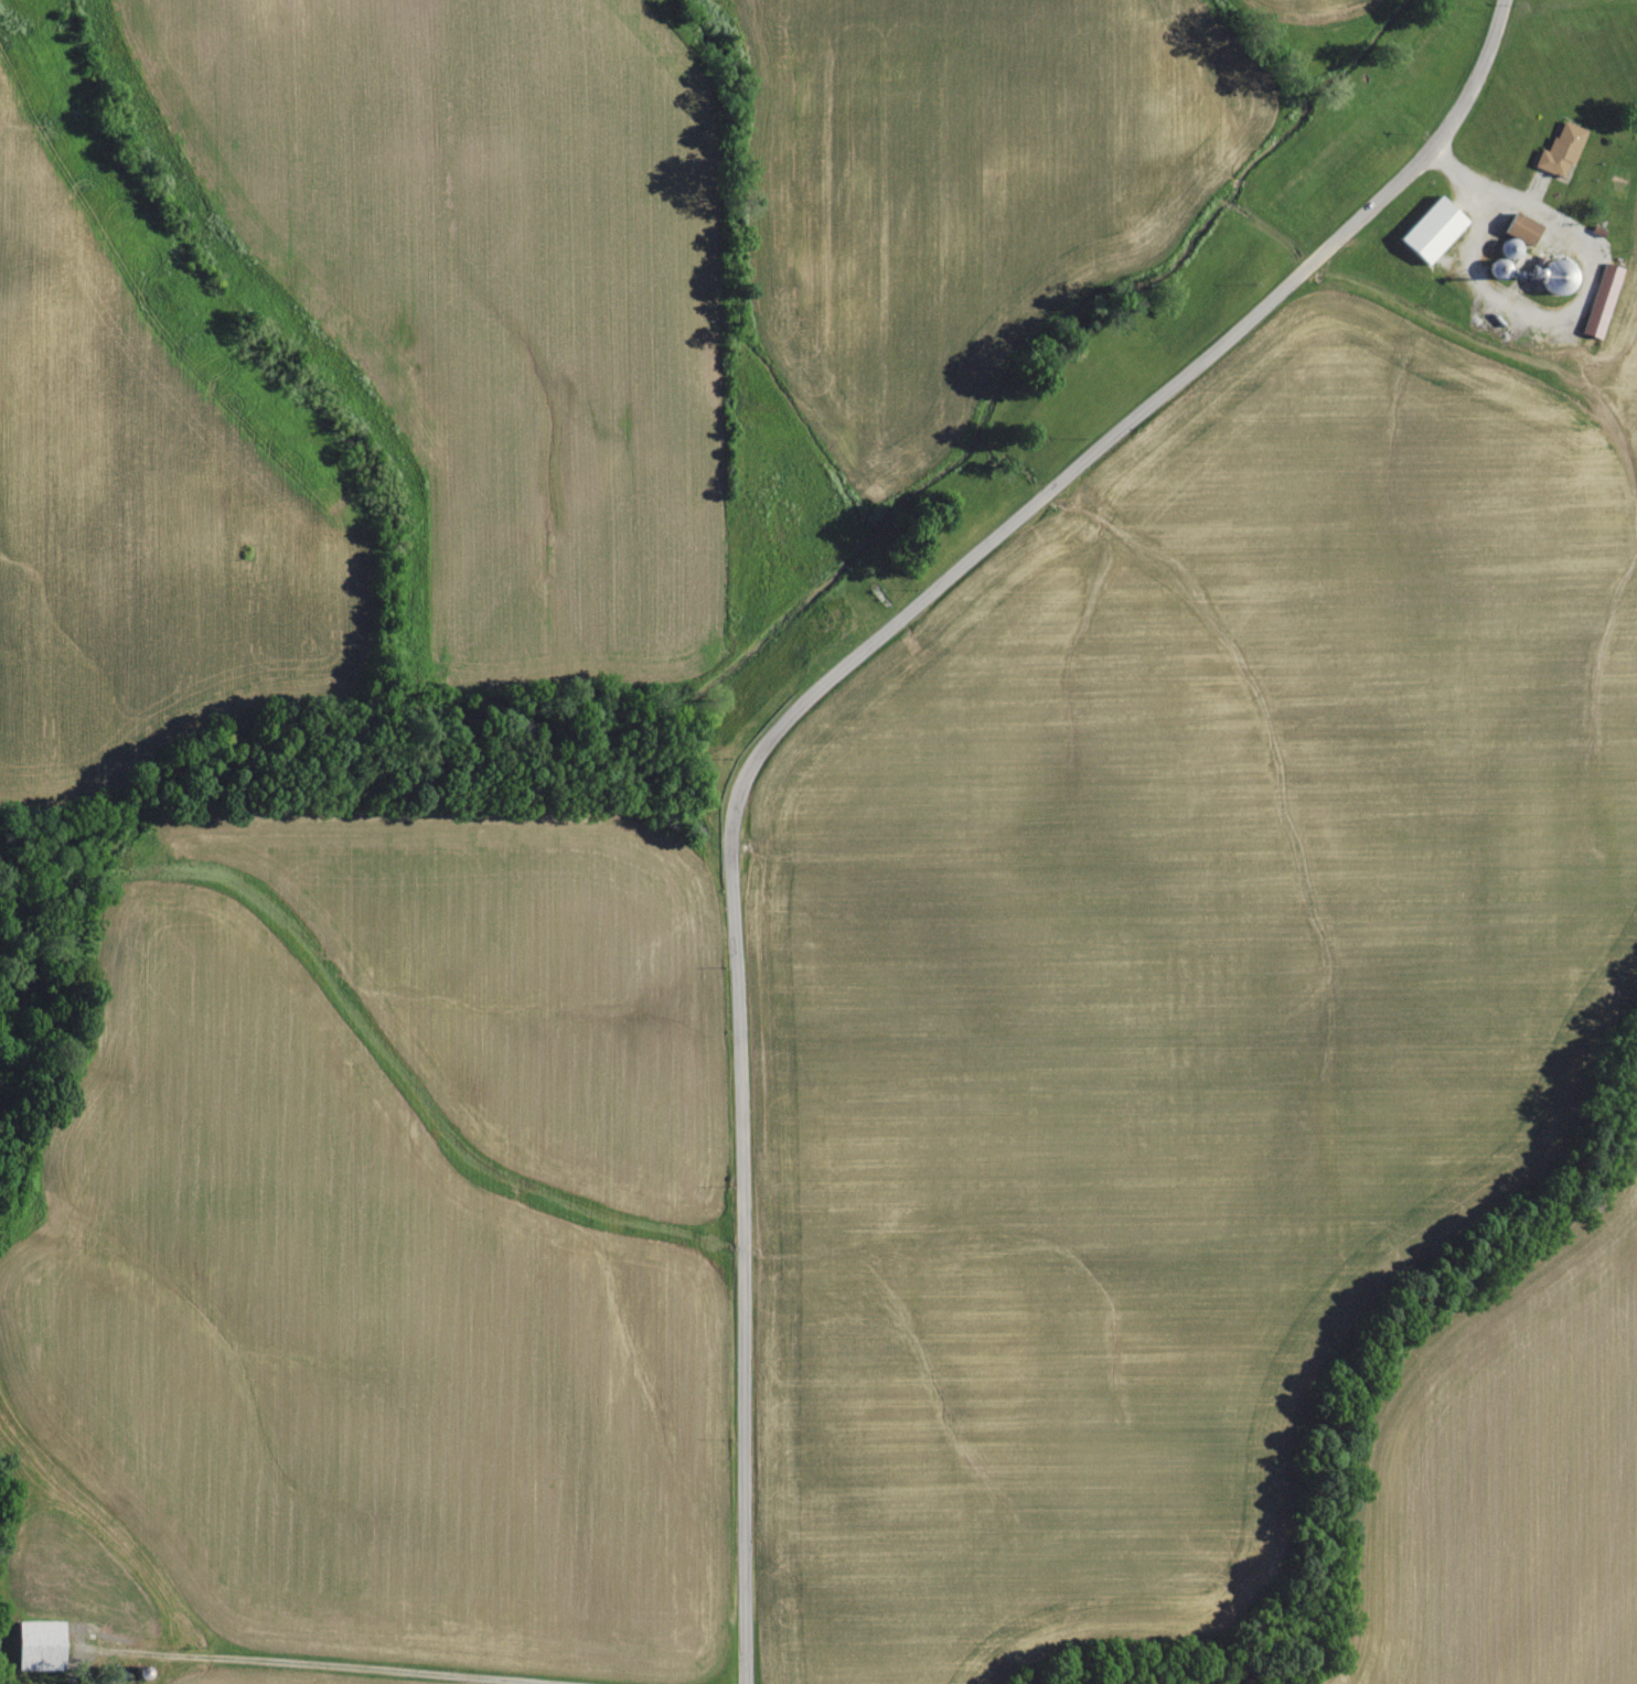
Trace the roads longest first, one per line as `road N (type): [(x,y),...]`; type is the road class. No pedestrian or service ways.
road 1 (tertiary): [(743,1683),(743,1251),(729,852),(735,791),(771,734),(814,689),(1046,494),(1435,143),(1466,96),(1502,0)]
road 2 (residential): [(521,1683),(131,1654)]

